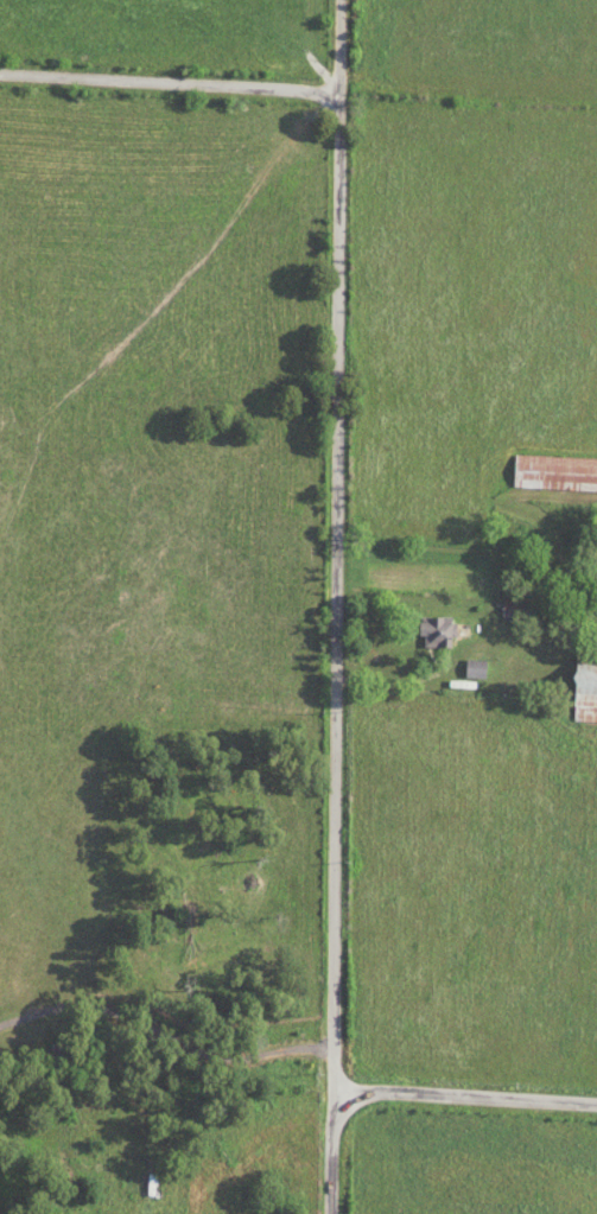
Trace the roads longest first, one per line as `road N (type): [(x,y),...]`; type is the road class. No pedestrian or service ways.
road 1 (residential): [(337,1213),(342,0)]
road 2 (residential): [(341,96),(0,74)]
road 3 (residential): [(596,1106),(338,1092)]

